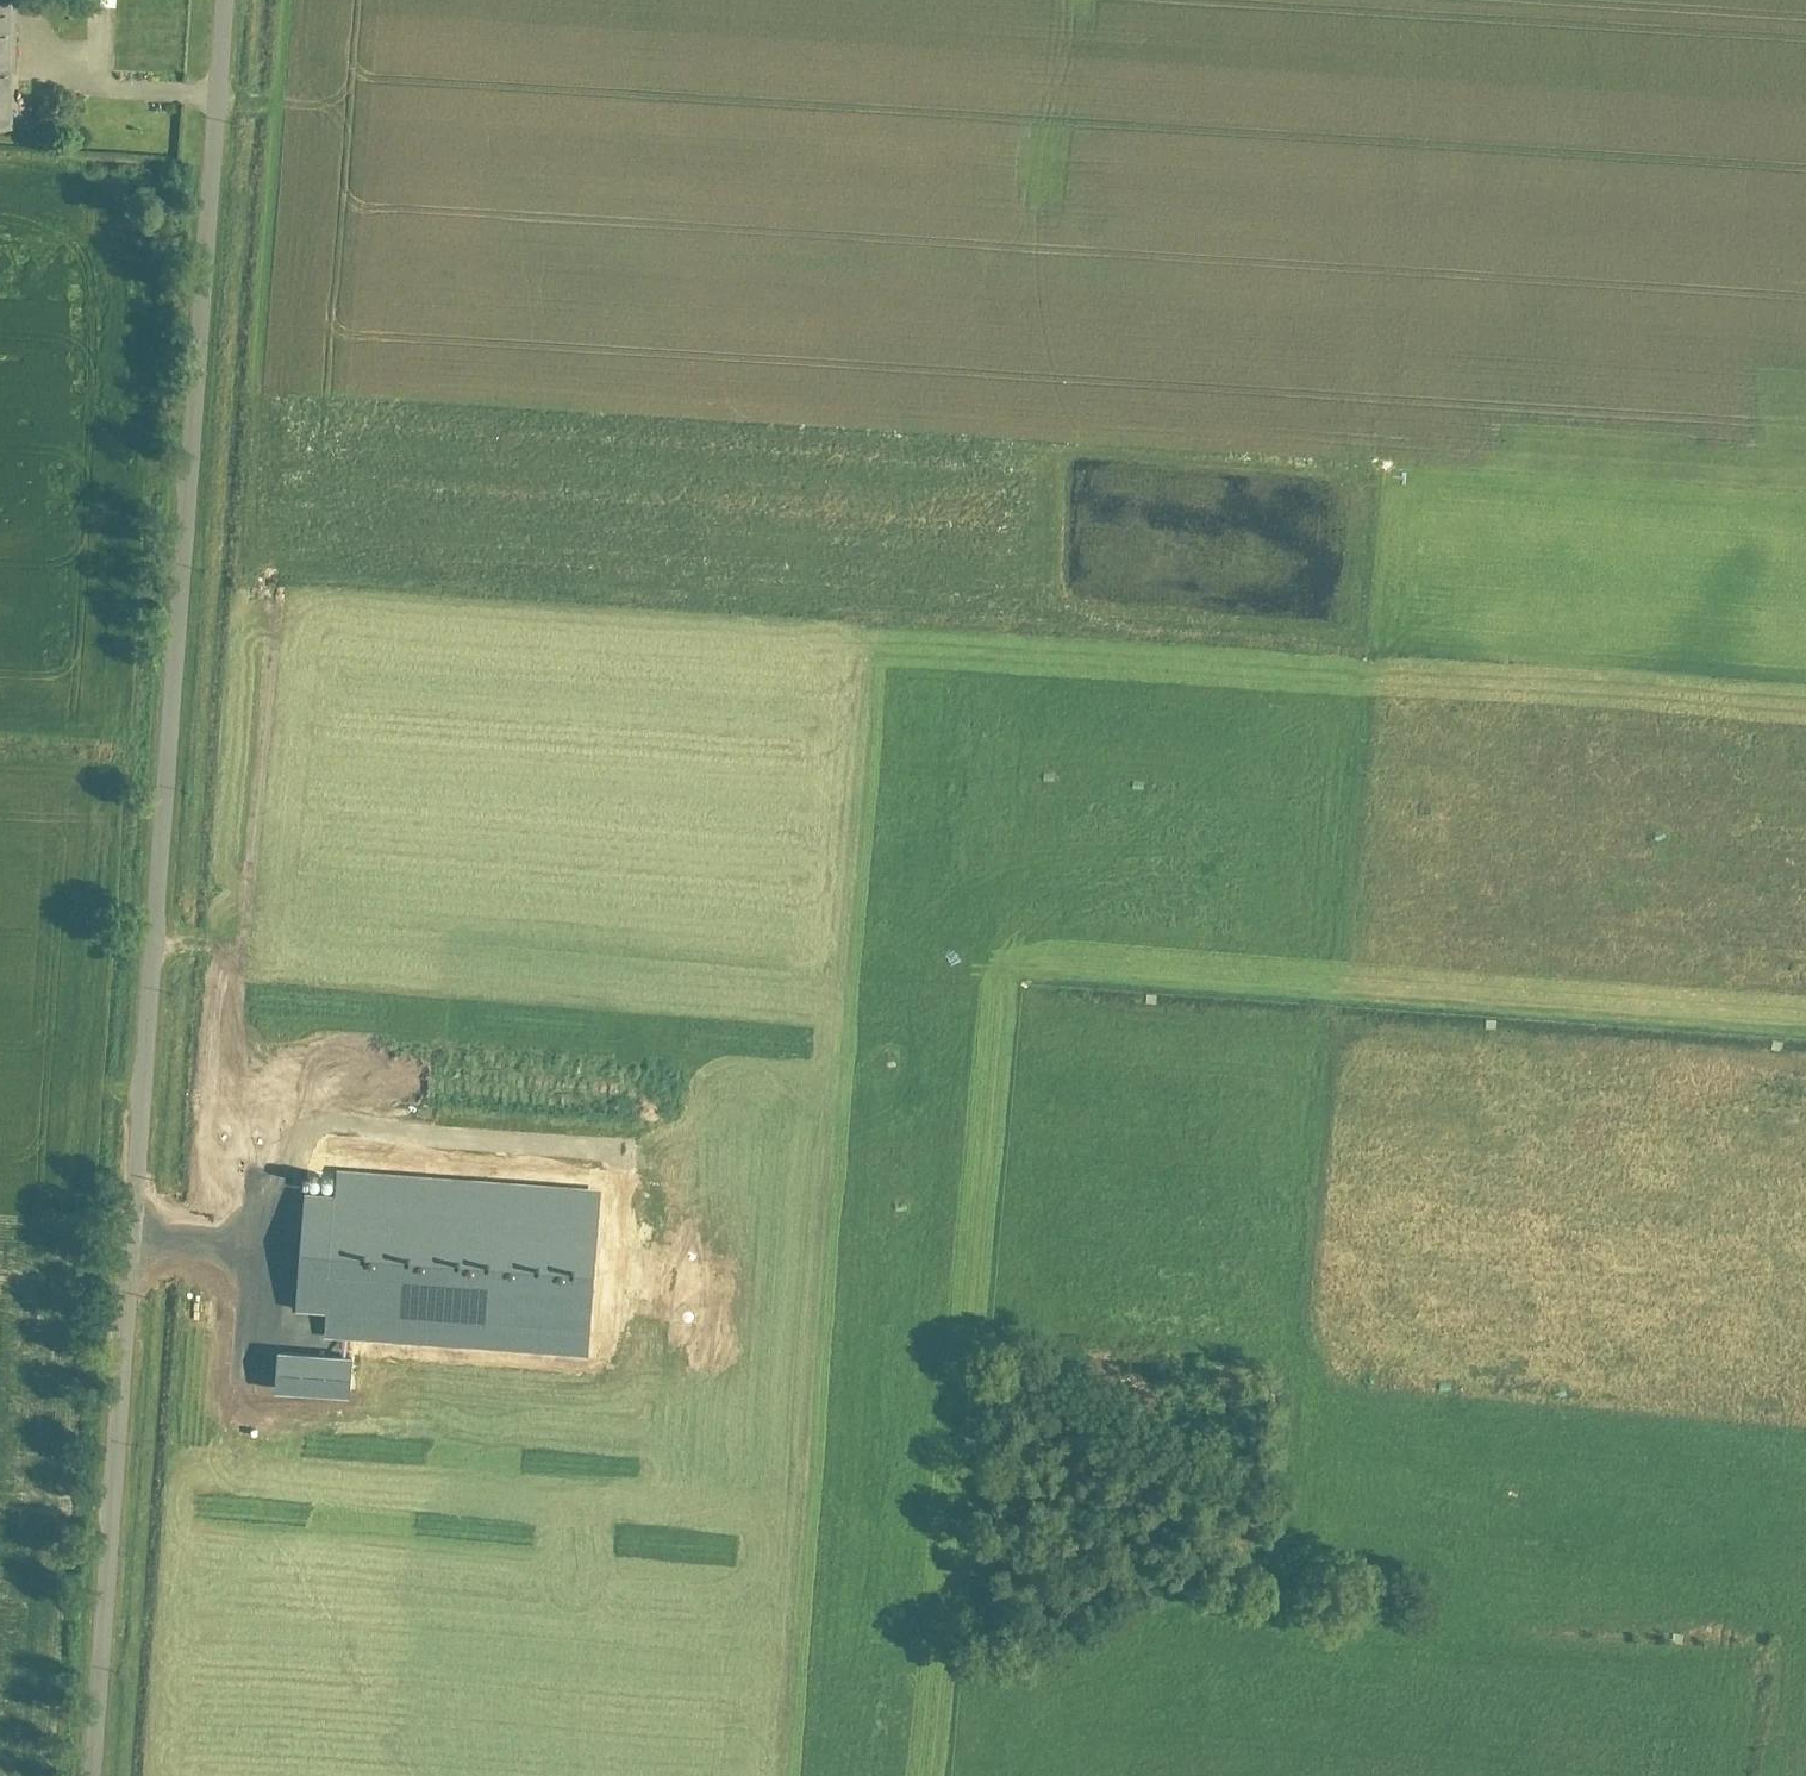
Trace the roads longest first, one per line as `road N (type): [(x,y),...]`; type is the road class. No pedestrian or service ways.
road 1 (residential): [(90,1775),(222,0)]

